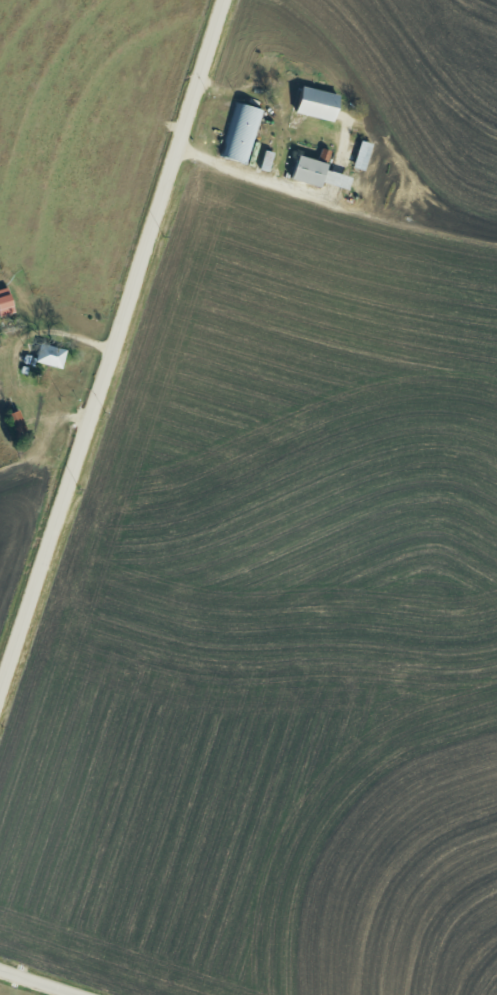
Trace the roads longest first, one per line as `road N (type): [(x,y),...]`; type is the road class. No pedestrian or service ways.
road 1 (residential): [(0,694),(225,0)]

